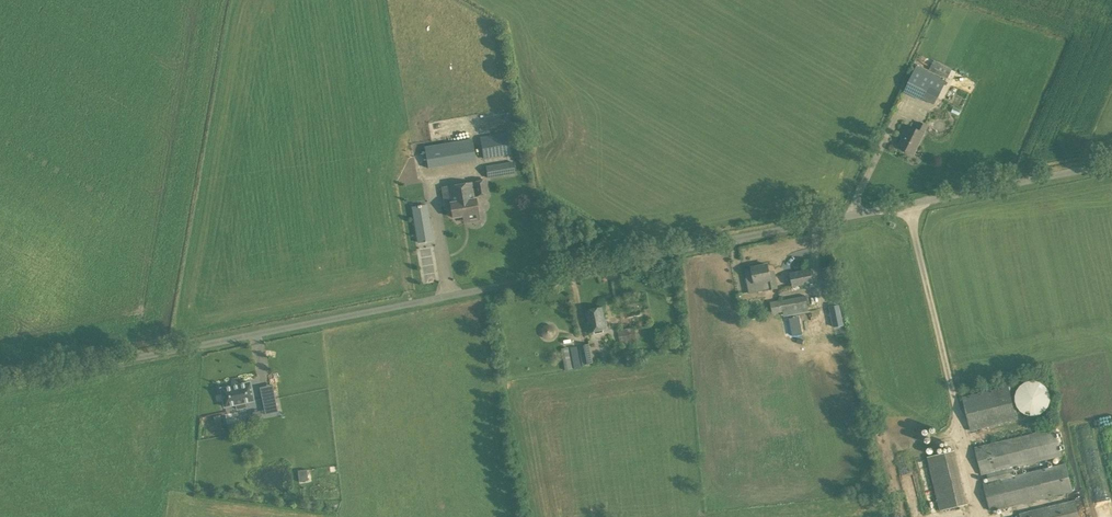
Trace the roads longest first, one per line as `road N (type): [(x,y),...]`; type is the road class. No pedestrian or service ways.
road 1 (unclassified): [(0,383),(1111,163)]

